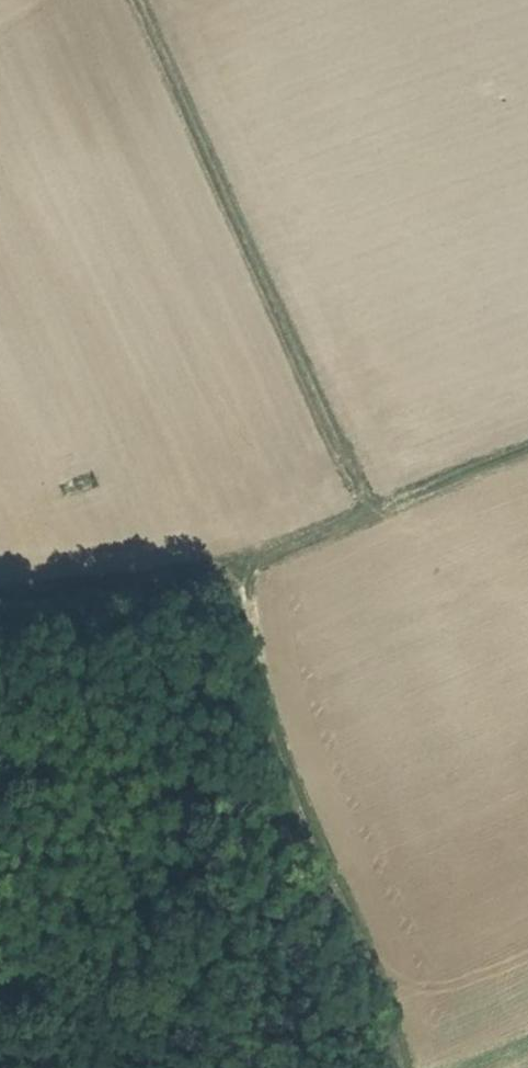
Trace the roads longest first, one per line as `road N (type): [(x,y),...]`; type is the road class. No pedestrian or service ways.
road 1 (track): [(139,0),(305,385),(371,514)]
road 2 (track): [(425,1067),(293,778),(248,613)]
road 3 (track): [(527,448),(247,567),(248,613)]

